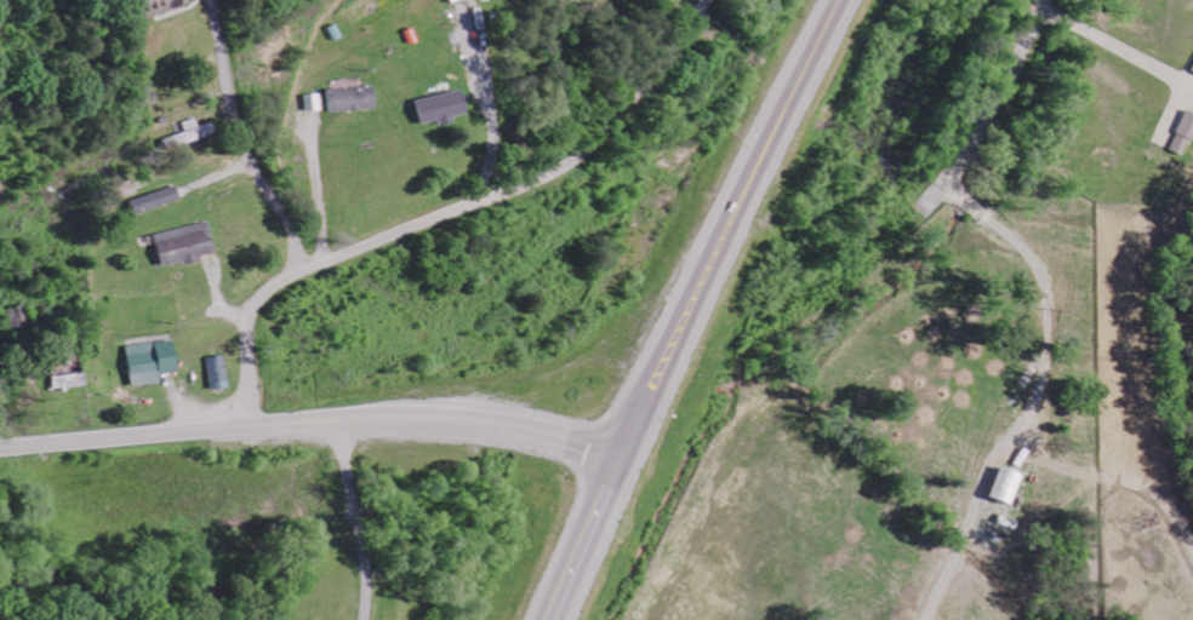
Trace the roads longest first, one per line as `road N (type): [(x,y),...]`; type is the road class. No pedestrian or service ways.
road 1 (trunk): [(552,619),(655,375),(841,0)]
road 2 (secondary): [(0,447),(249,425),(462,425),(544,437),(618,463)]
road 3 (residential): [(366,245),(566,165),(651,78),(707,0)]
road 4 (residential): [(249,425),(250,323),(261,302),(287,277),(366,245)]
road 5 (residential): [(923,211),(986,124),(1044,0)]

